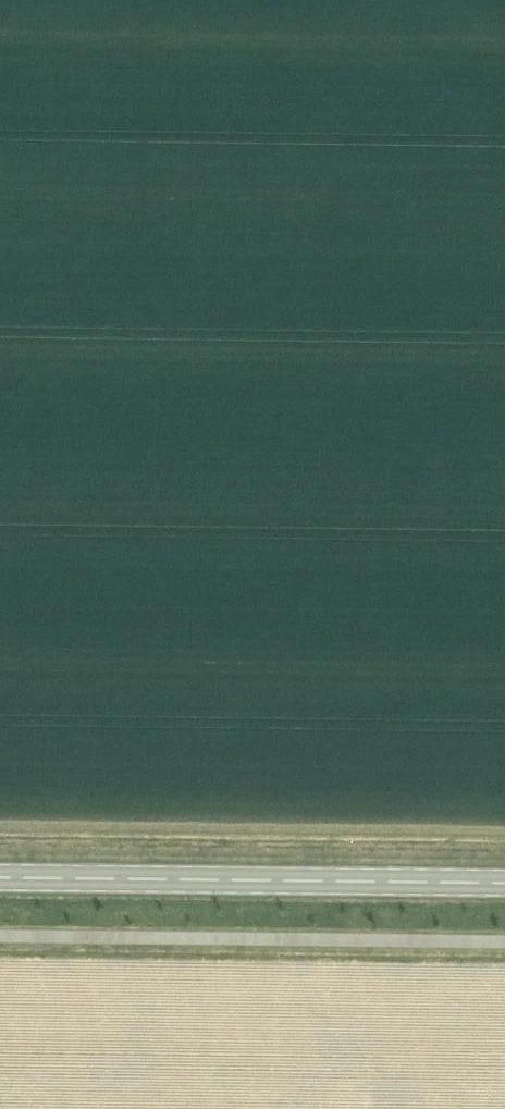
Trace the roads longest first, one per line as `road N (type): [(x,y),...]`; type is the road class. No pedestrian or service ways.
road 1 (secondary): [(504,883),(0,878)]

